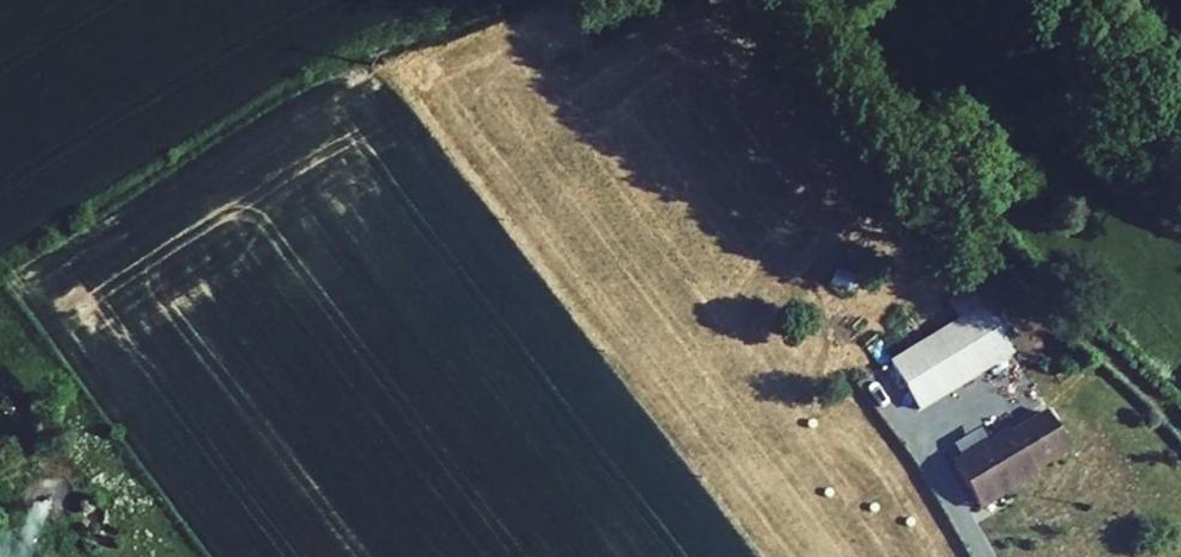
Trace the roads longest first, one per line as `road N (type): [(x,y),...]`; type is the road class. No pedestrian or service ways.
road 1 (track): [(1180,429),(993,241),(806,0)]

